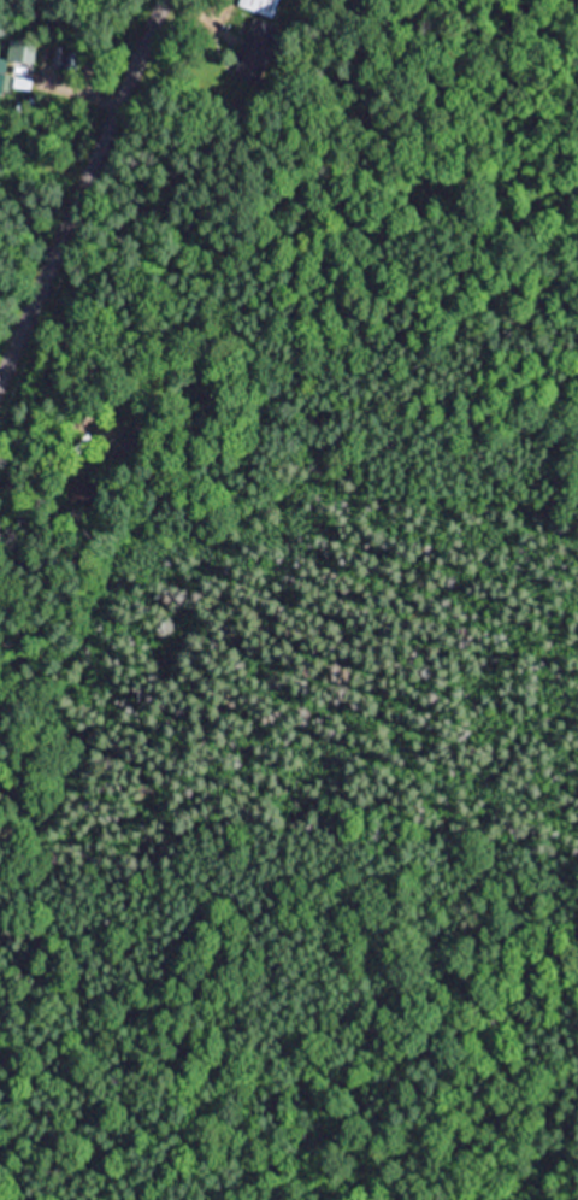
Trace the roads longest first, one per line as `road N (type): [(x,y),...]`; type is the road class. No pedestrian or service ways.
road 1 (residential): [(0,367),(152,0)]

